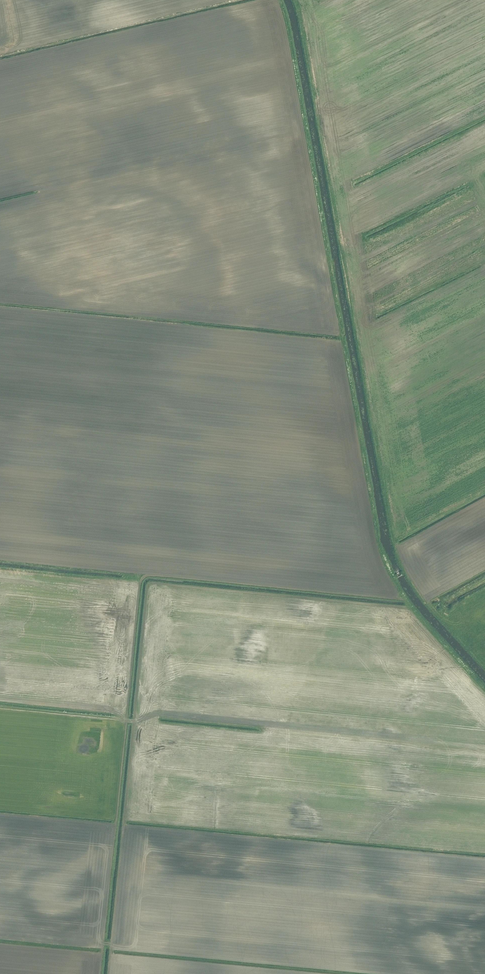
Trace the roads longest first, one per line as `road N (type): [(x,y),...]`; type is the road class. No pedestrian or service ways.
road 1 (track): [(282,0),(382,546),(400,591),(484,688)]

